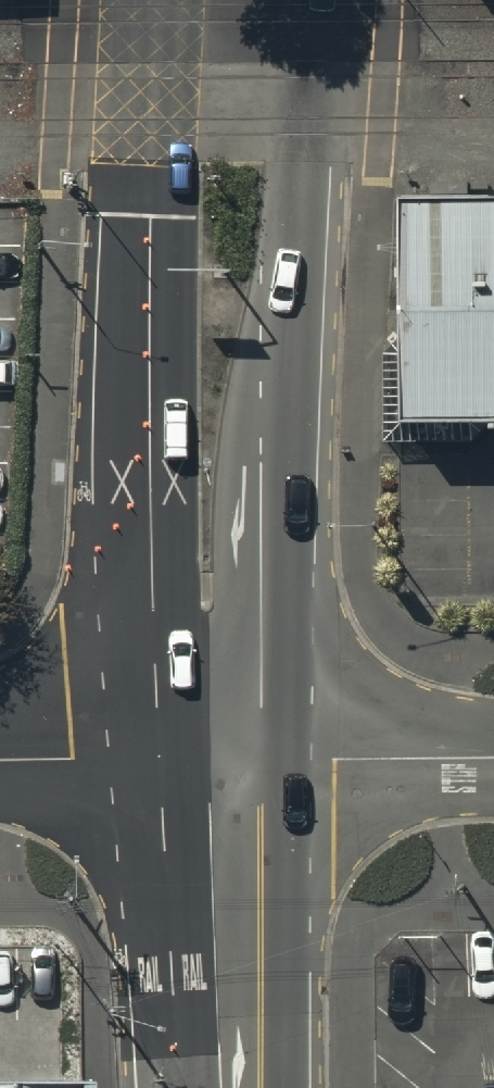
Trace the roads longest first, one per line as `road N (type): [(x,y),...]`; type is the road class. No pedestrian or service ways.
road 1 (secondary): [(248,763),(156,586),(149,127),(156,0)]
road 2 (secondary): [(309,0),(290,348),(287,638),(248,763)]
road 3 (secondary): [(245,1087),(248,763)]
road 4 (residential): [(0,760),(248,763)]
road 5 (residential): [(248,763),(493,760)]

